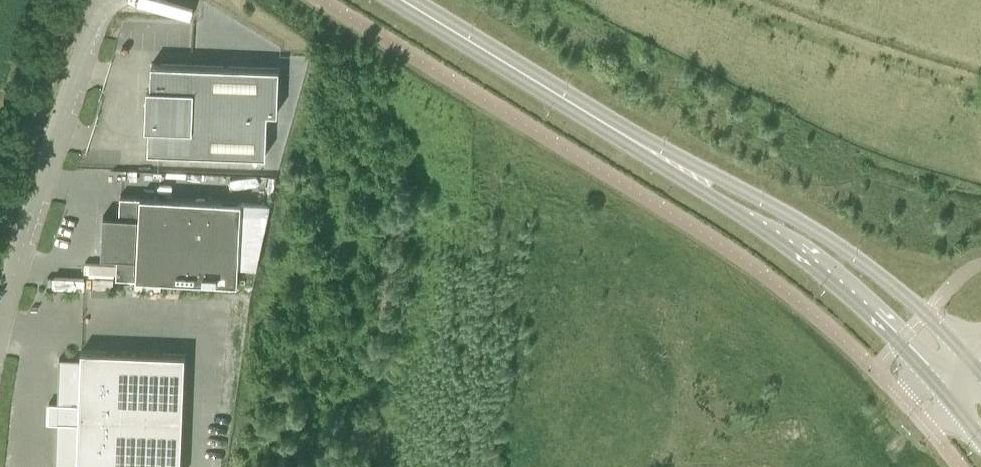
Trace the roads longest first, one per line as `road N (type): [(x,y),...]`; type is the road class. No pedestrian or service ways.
road 1 (secondary): [(963,353),(835,246),(725,181),(674,163)]
road 2 (secondary): [(674,163),(831,284),(932,380)]
road 3 (unclassified): [(0,306),(102,0)]
road 4 (secondary): [(404,0),(674,163)]

